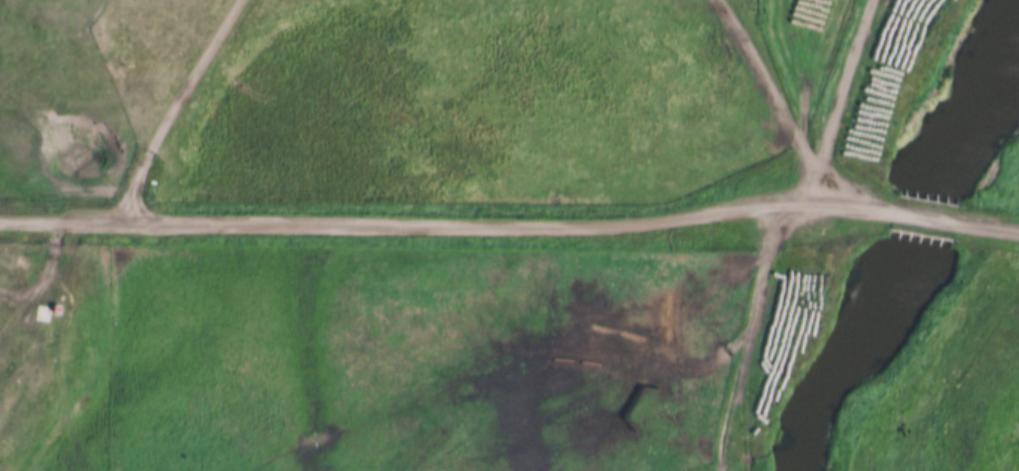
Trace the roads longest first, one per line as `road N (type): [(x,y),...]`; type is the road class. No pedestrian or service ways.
road 1 (residential): [(1018,226),(867,186),(827,185),(620,226),(0,218)]
road 2 (track): [(236,0),(151,138),(119,218)]
road 3 (track): [(827,185),(716,0)]

